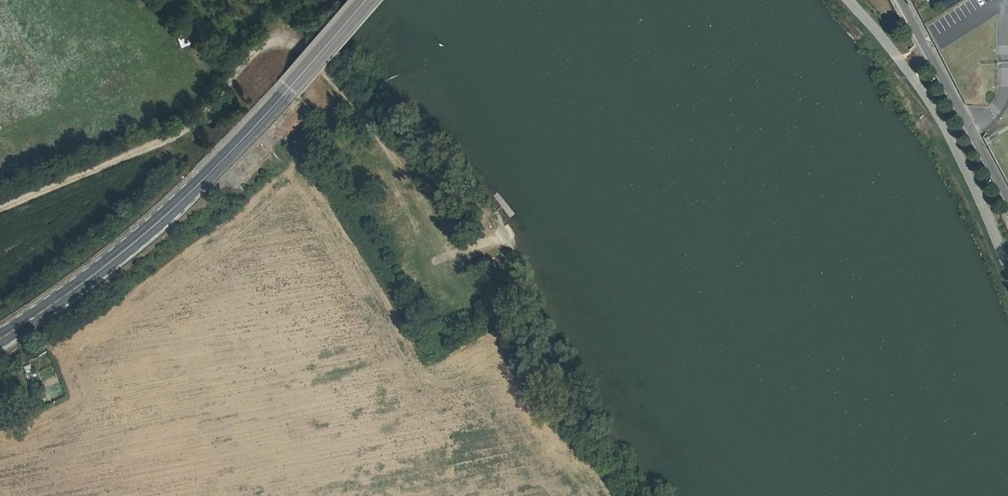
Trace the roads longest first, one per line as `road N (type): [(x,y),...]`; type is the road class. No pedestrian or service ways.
road 1 (track): [(0,208),(190,128),(256,54),(287,43),(399,156),(456,249)]
road 2 (secondary): [(292,85),(101,275),(0,346)]
road 3 (residential): [(1007,185),(902,0)]

